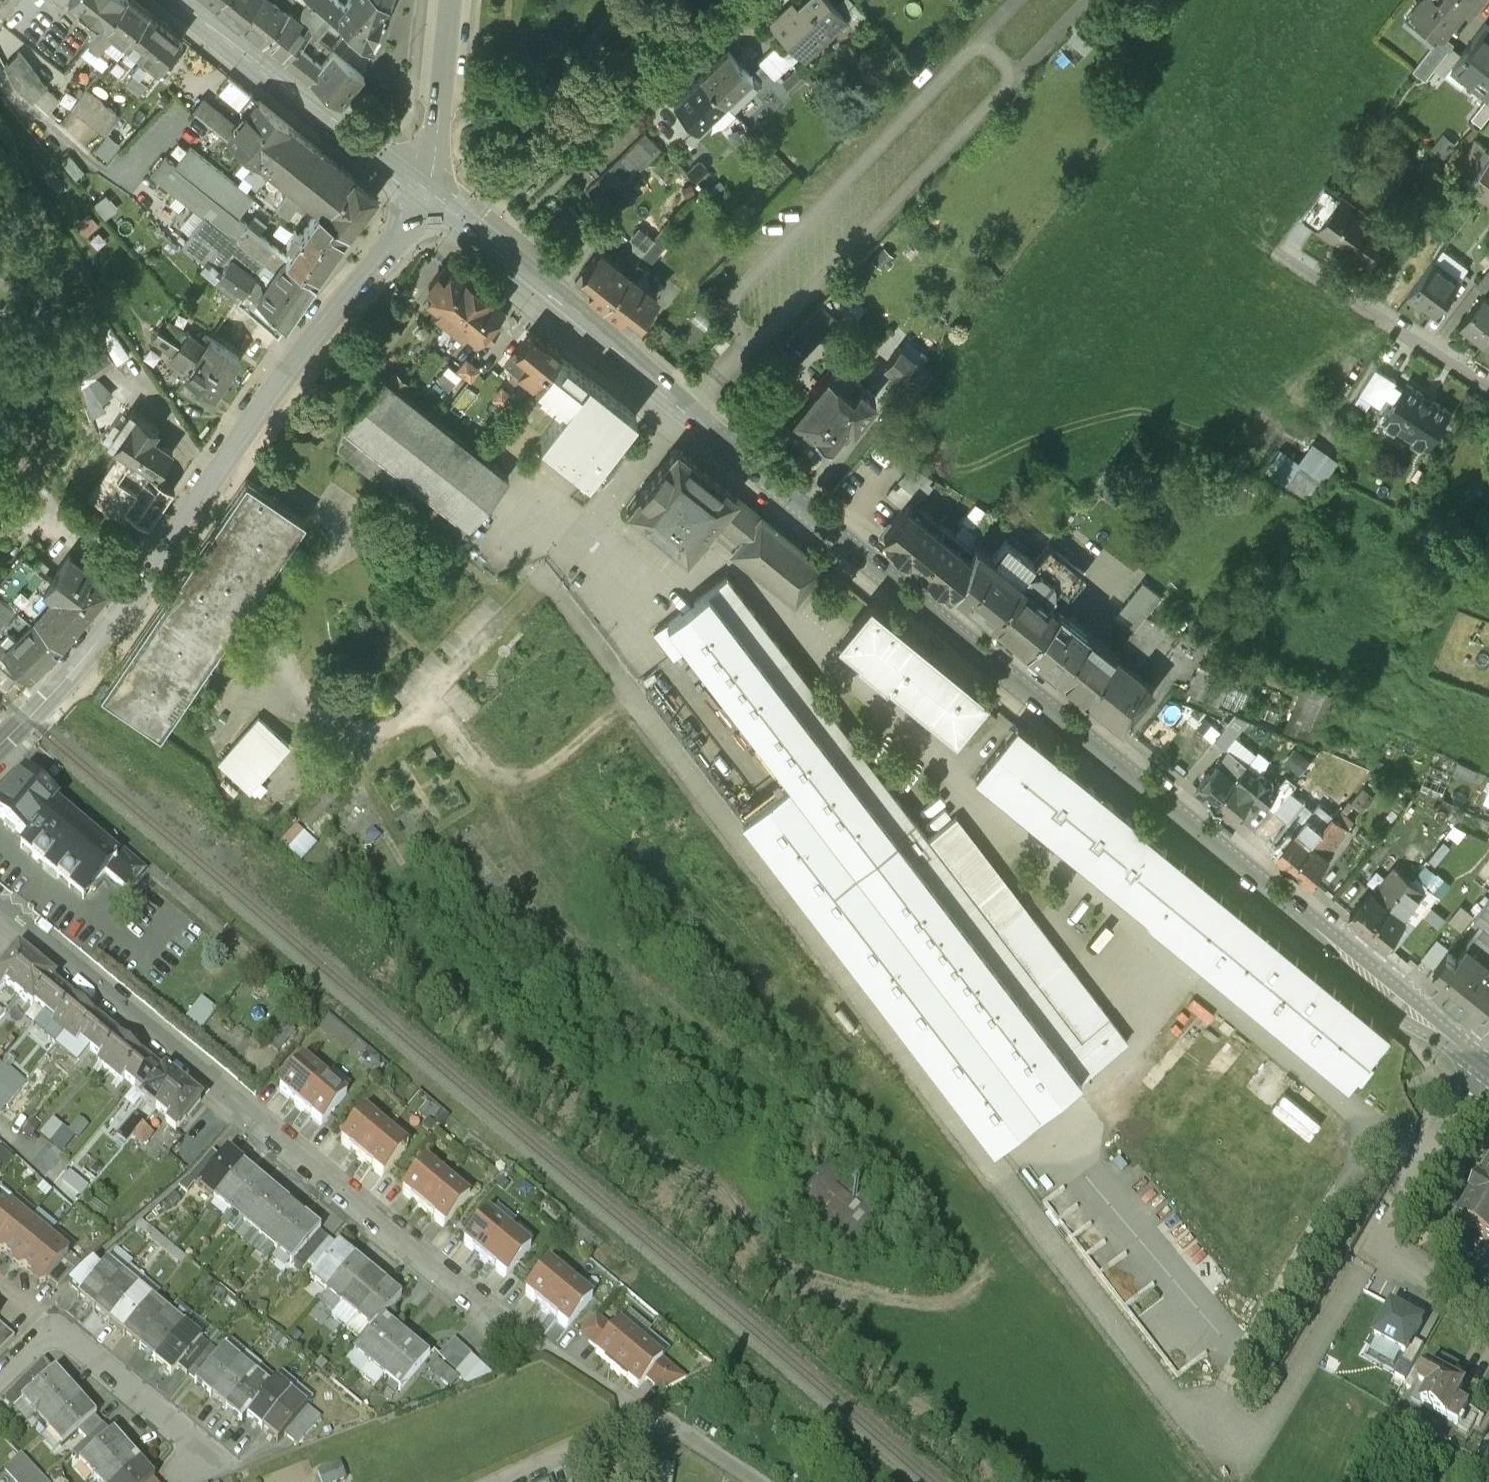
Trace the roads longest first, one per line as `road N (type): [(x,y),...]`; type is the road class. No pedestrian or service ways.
road 1 (tertiary): [(424,199),(678,422),(1470,1066)]
road 2 (residential): [(0,901),(542,1344)]
road 3 (tertiary): [(424,199),(158,564),(0,742)]
road 4 (tertiary): [(186,0),(424,199)]
road 5 (residential): [(750,1481),(637,1408),(486,1481)]
road 6 (residential): [(1488,381),(1283,249)]
road 7 (residential): [(1372,1244),(1470,1066)]
road 8 (residential): [(450,0),(441,150),(424,199)]
road 9 (residential): [(584,138),(728,0)]
road 10 (residential): [(58,1328),(184,1432),(195,1454)]
road 11 (residential): [(1488,1311),(1372,1244)]

